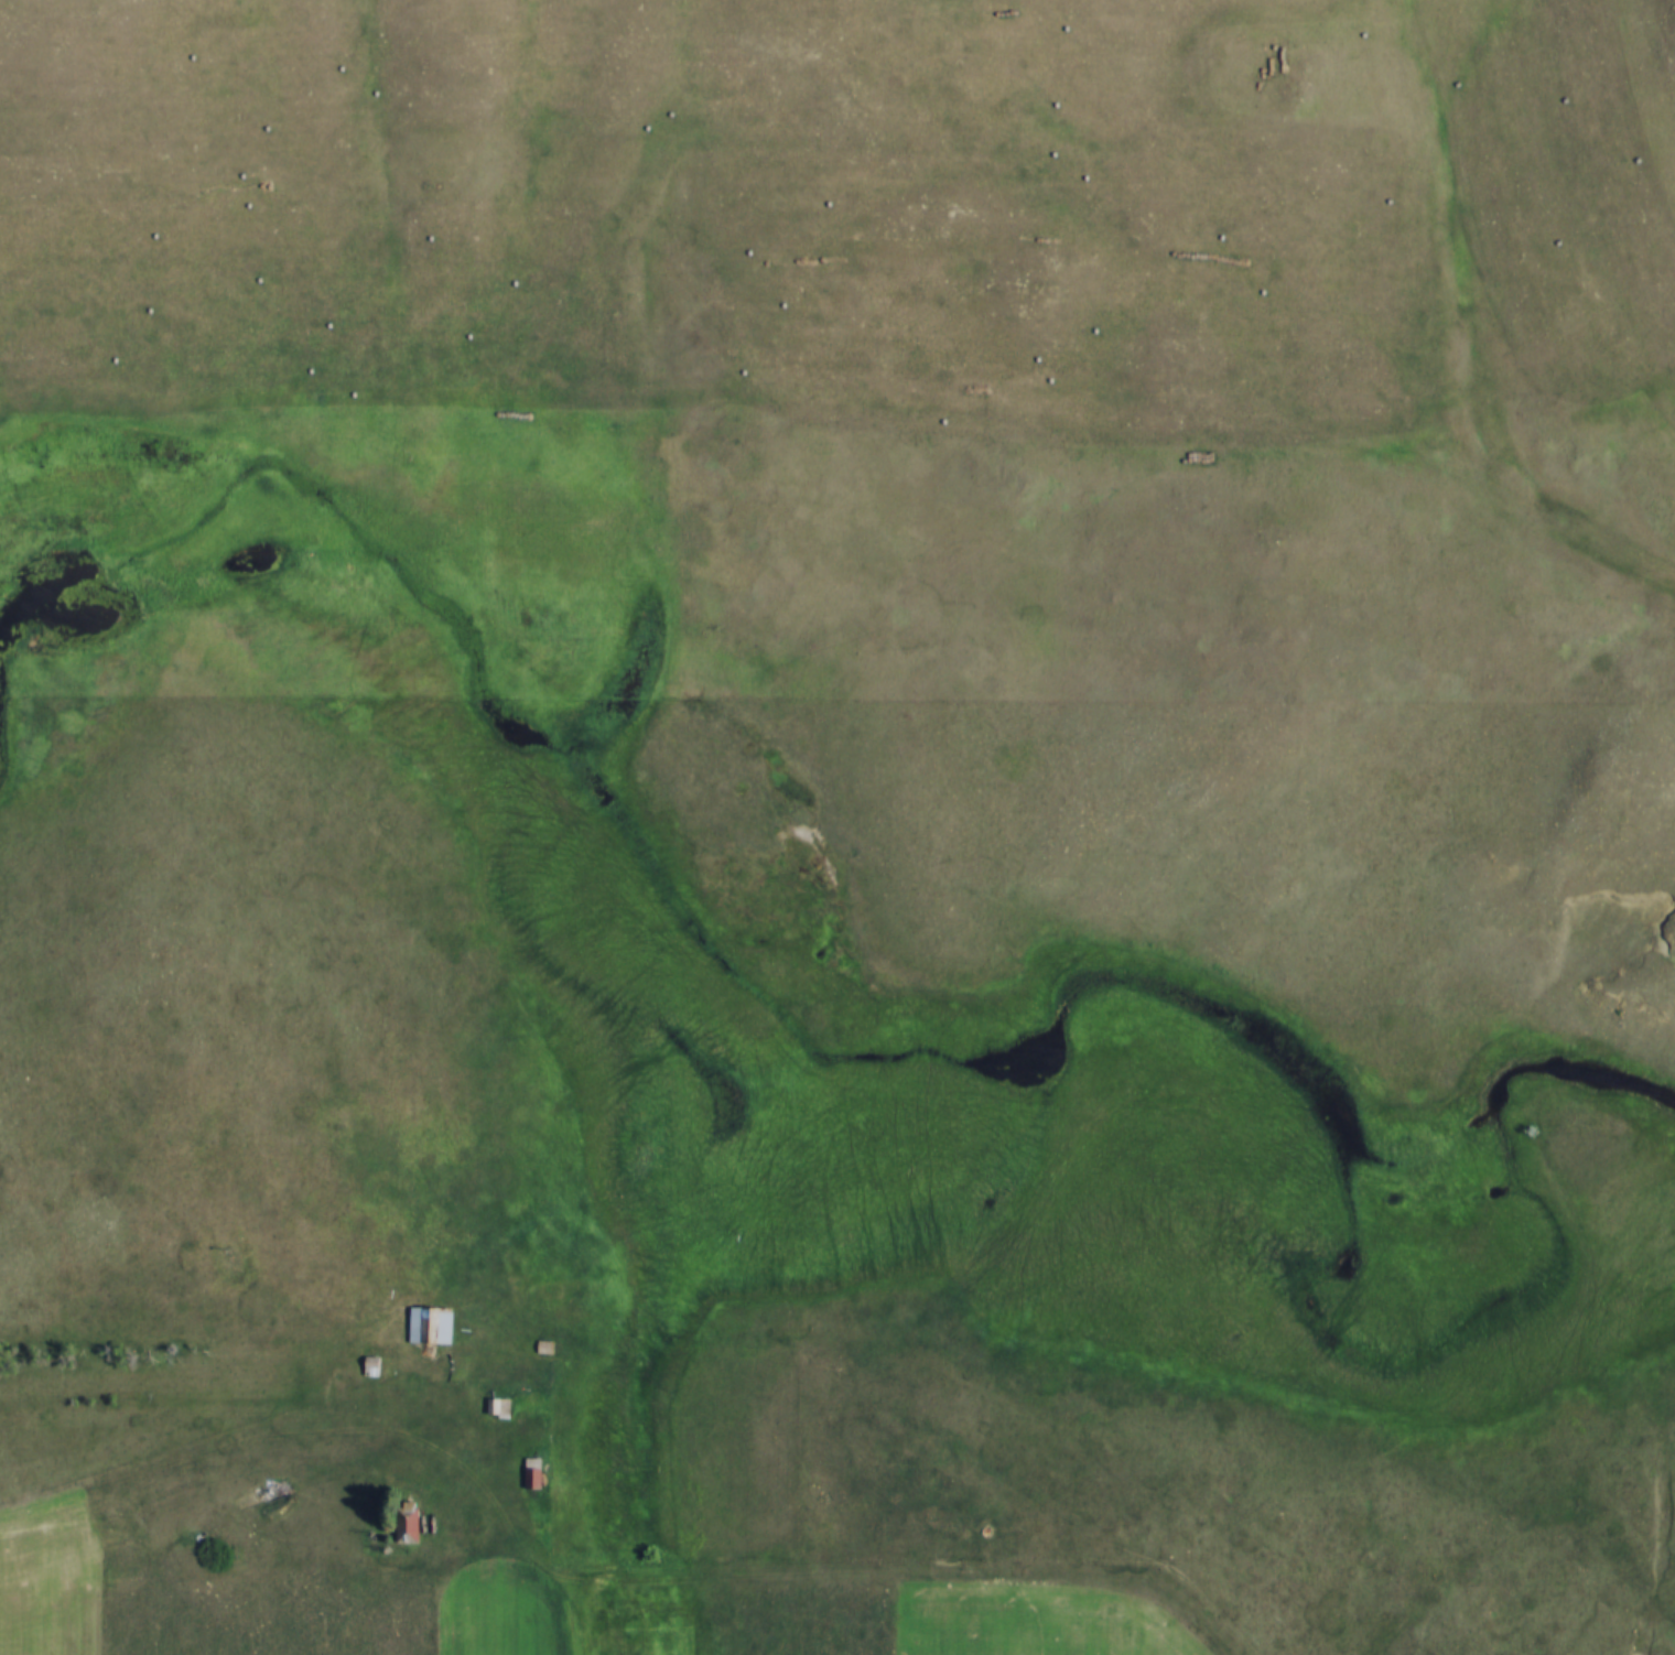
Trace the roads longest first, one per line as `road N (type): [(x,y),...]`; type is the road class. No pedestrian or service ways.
road 1 (track): [(0,1514),(214,1447),(277,1432),(376,1426),(392,1410),(393,1354)]
road 2 (track): [(1640,1654),(1658,1591),(1674,1446)]

